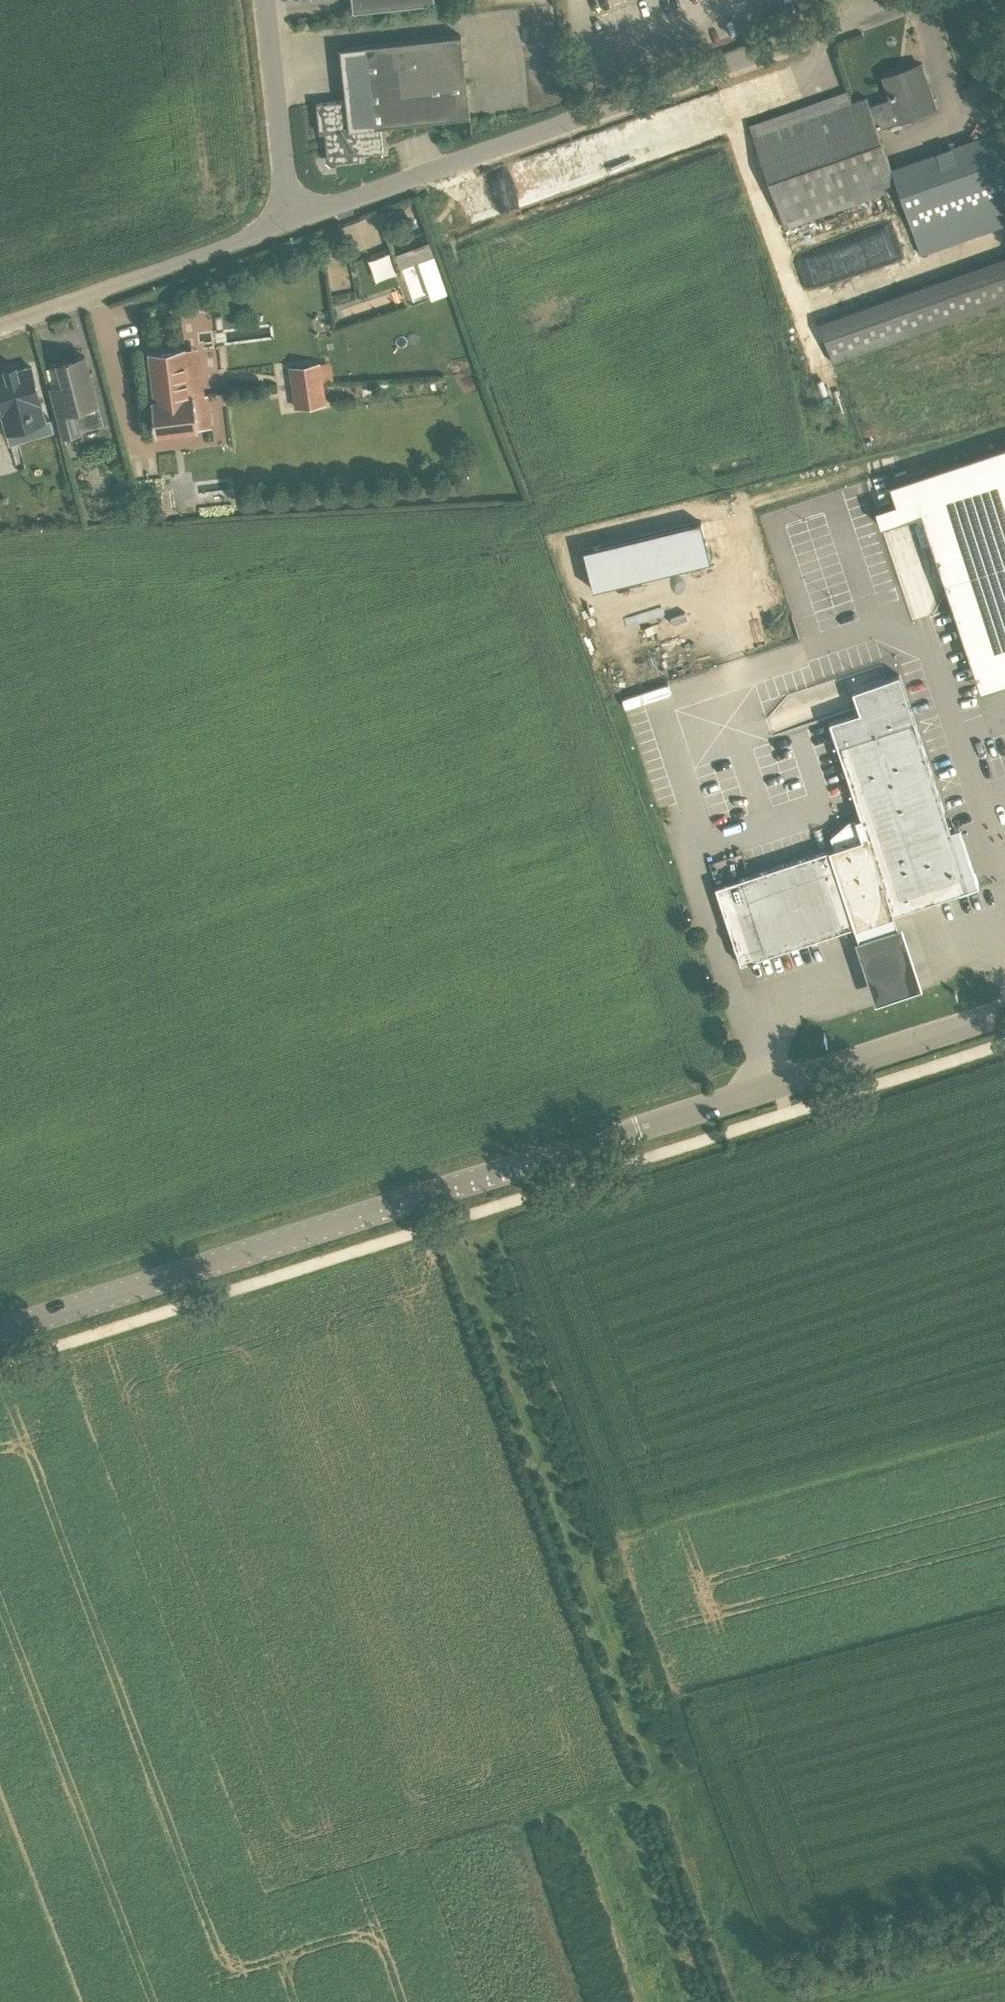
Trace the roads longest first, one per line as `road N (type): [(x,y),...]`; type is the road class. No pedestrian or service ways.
road 1 (tertiary): [(0,1332),(1004,1016)]
road 2 (residential): [(293,223),(867,19)]
road 3 (residential): [(0,325),(293,223)]
road 4 (unclassified): [(264,0),(293,223)]

